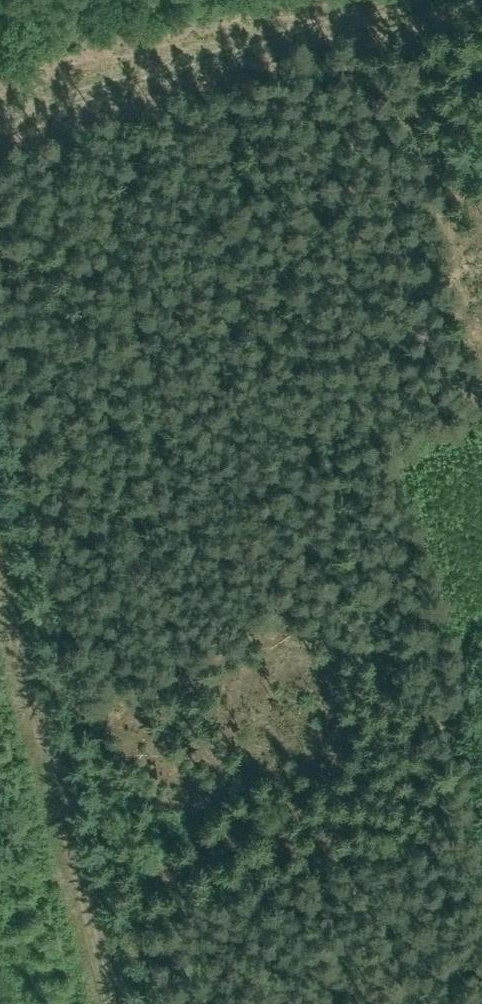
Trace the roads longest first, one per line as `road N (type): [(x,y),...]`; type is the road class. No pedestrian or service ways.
road 1 (track): [(119,1003),(0,531)]

